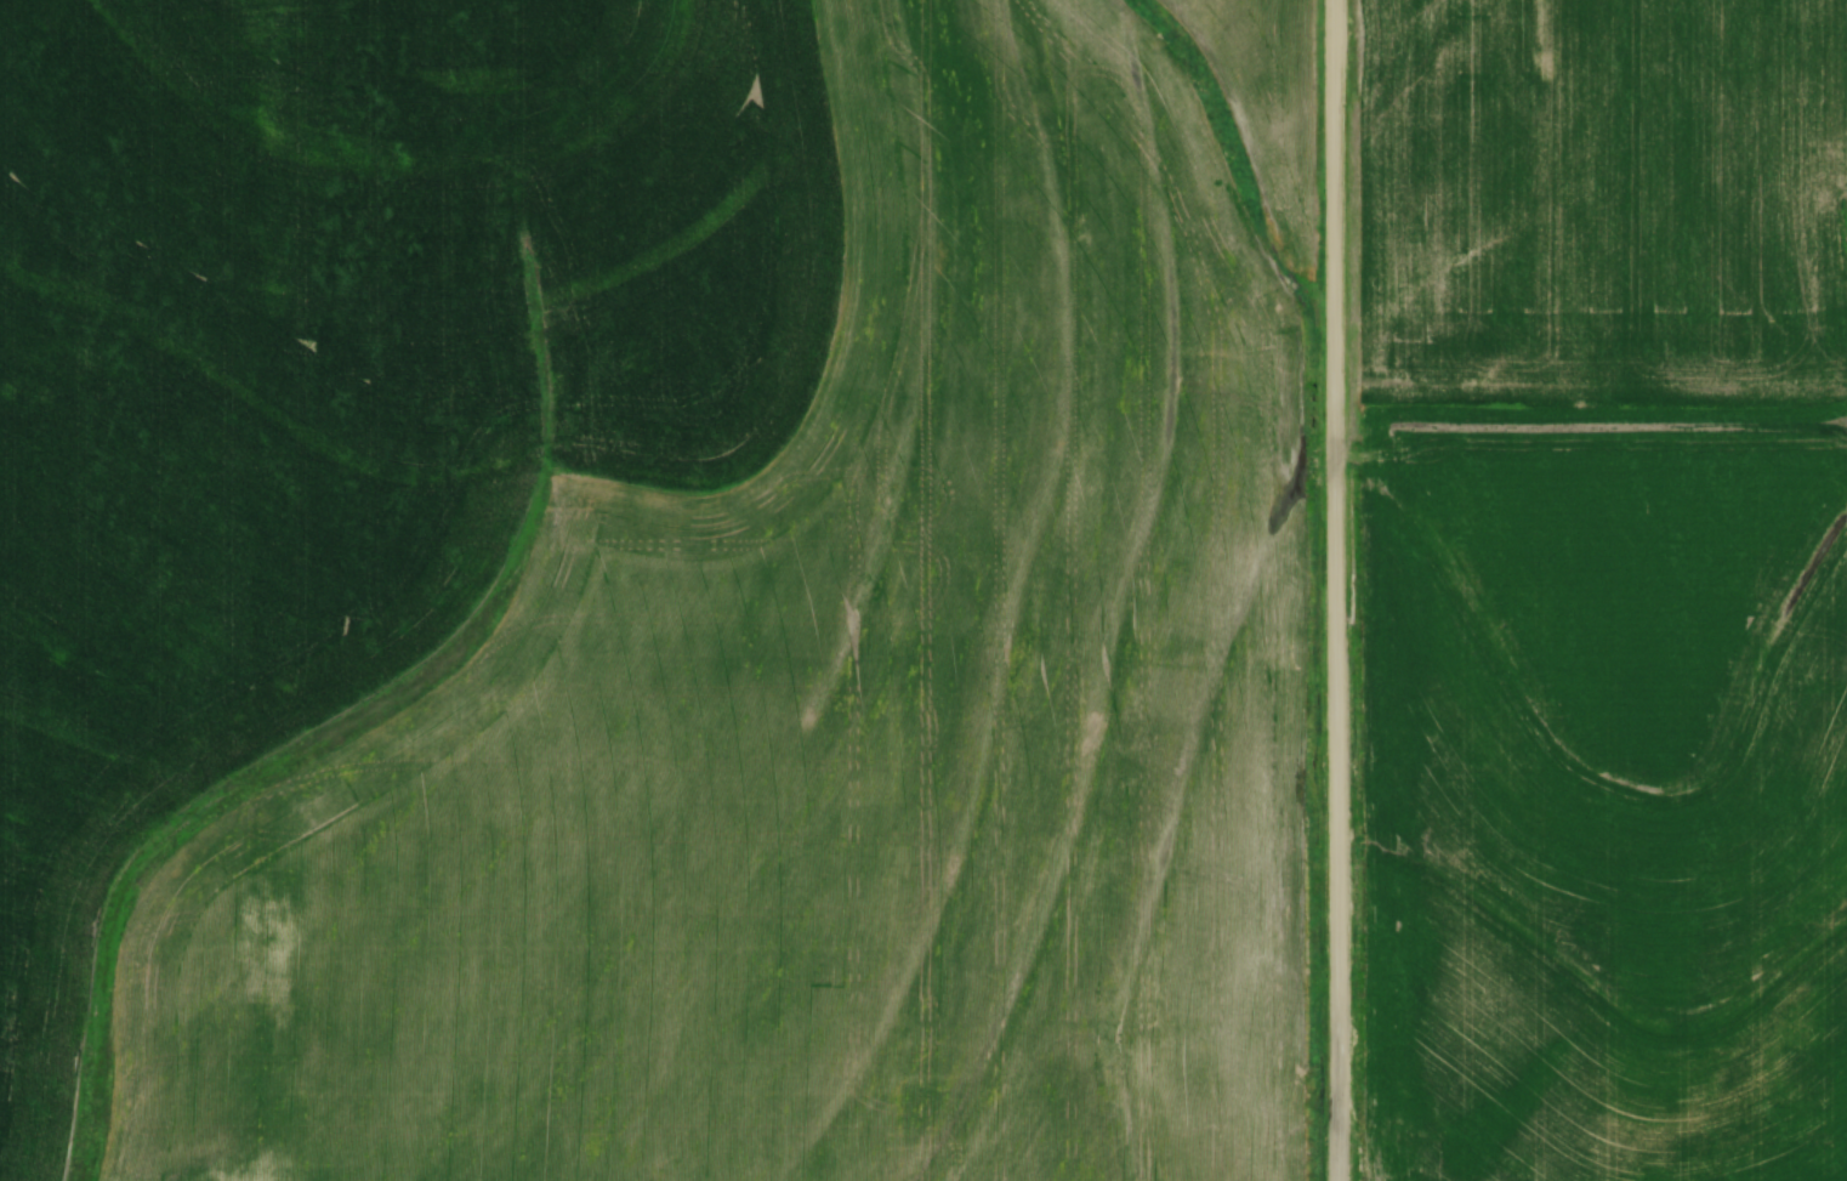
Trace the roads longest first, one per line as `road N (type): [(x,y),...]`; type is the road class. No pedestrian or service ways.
road 1 (residential): [(1344,1180),(1341,0)]

